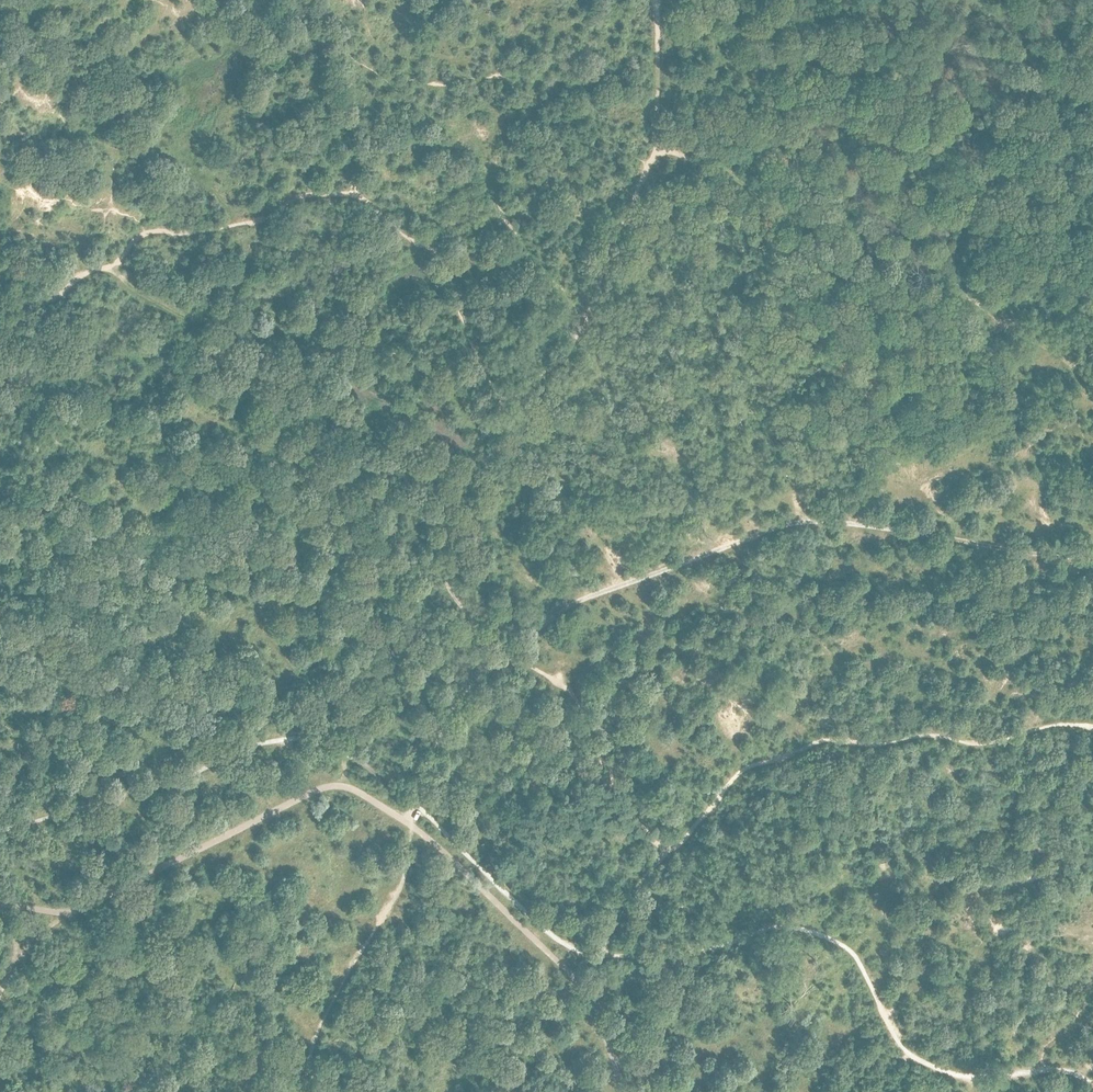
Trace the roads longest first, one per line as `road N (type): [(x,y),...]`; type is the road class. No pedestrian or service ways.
road 1 (track): [(501,660),(566,607),(764,532),(804,524),(853,523),(1092,557)]
road 2 (track): [(440,253),(357,196),(306,195),(259,223),(140,239),(107,268),(16,313),(0,342)]
road 3 (track): [(674,849),(743,771),(818,743),(877,746),(938,736),(983,747),(1048,726),(1092,727)]
road 4 (track): [(301,1091),(326,1015),(405,880),(414,800)]
road 5 (track): [(501,660),(447,581),(442,550),(469,457),(503,408)]
road 6 (track): [(107,268),(137,296),(188,321),(293,331),(312,351),(324,385)]
road 7 (track): [(324,385),(290,434),(302,583),(276,605)]
road 8 (track): [(195,852),(0,743)]
road 9 (track): [(345,785),(344,753),(276,639),(270,619),(276,605)]
road 10 (track): [(414,800),(457,699),(501,660)]

